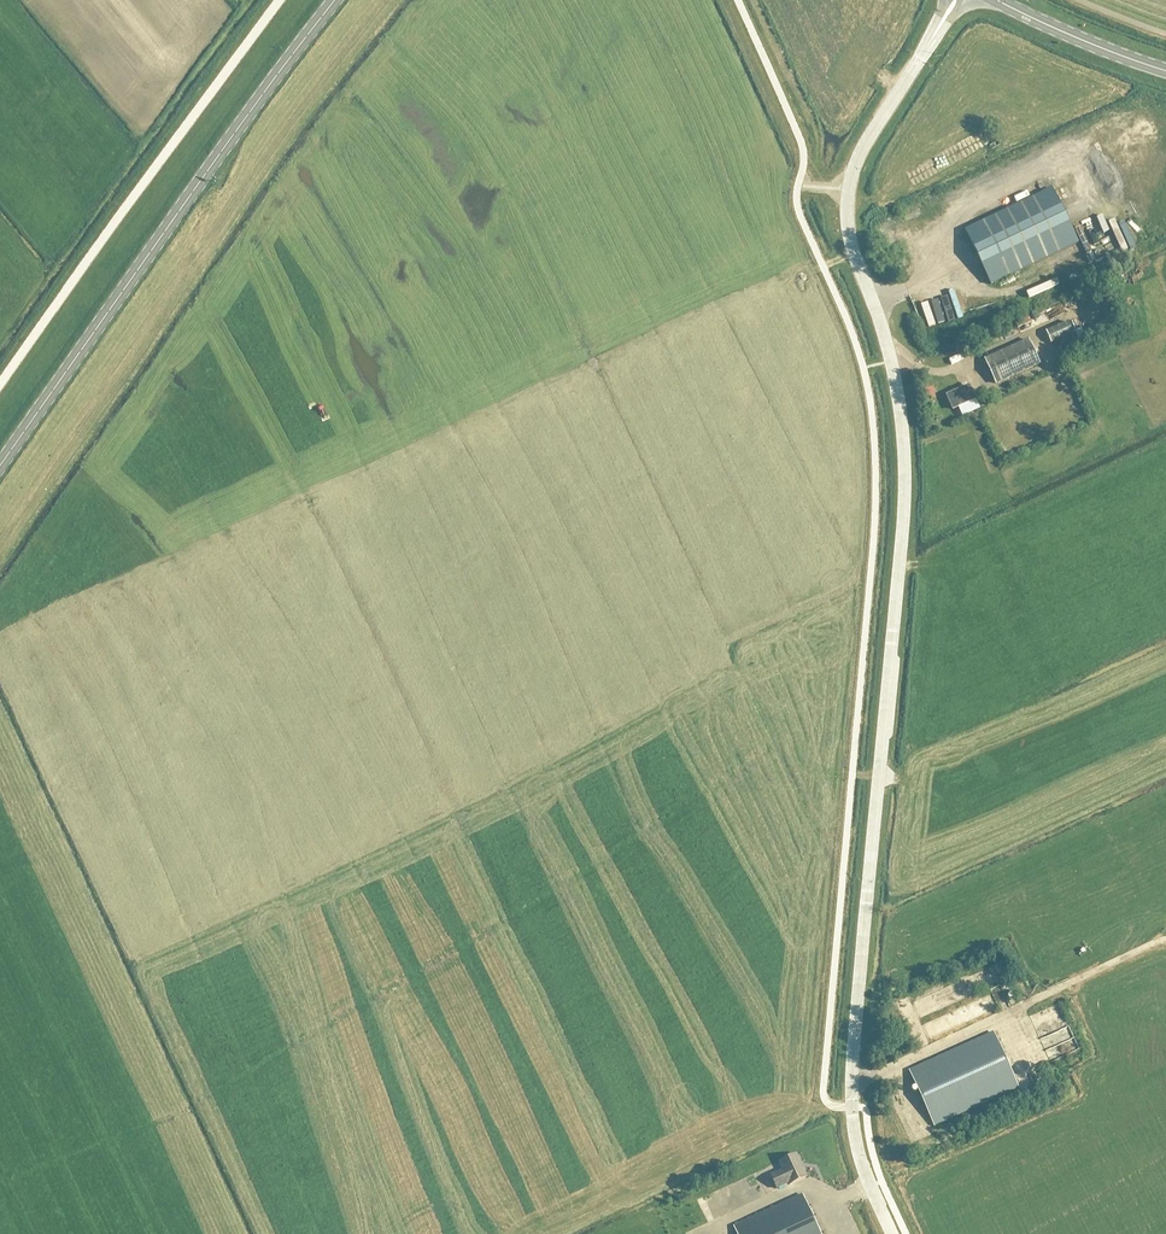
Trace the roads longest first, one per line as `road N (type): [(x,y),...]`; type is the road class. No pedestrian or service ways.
road 1 (tertiary): [(891,1233),(856,1146),(852,1097),(904,458),(888,347),(850,244),(848,191),(876,126),(959,0)]
road 2 (secondary): [(0,465),(335,0)]
road 3 (track): [(1165,940),(879,1075),(853,1074)]
road 4 (secondary): [(996,0),(1165,71)]

